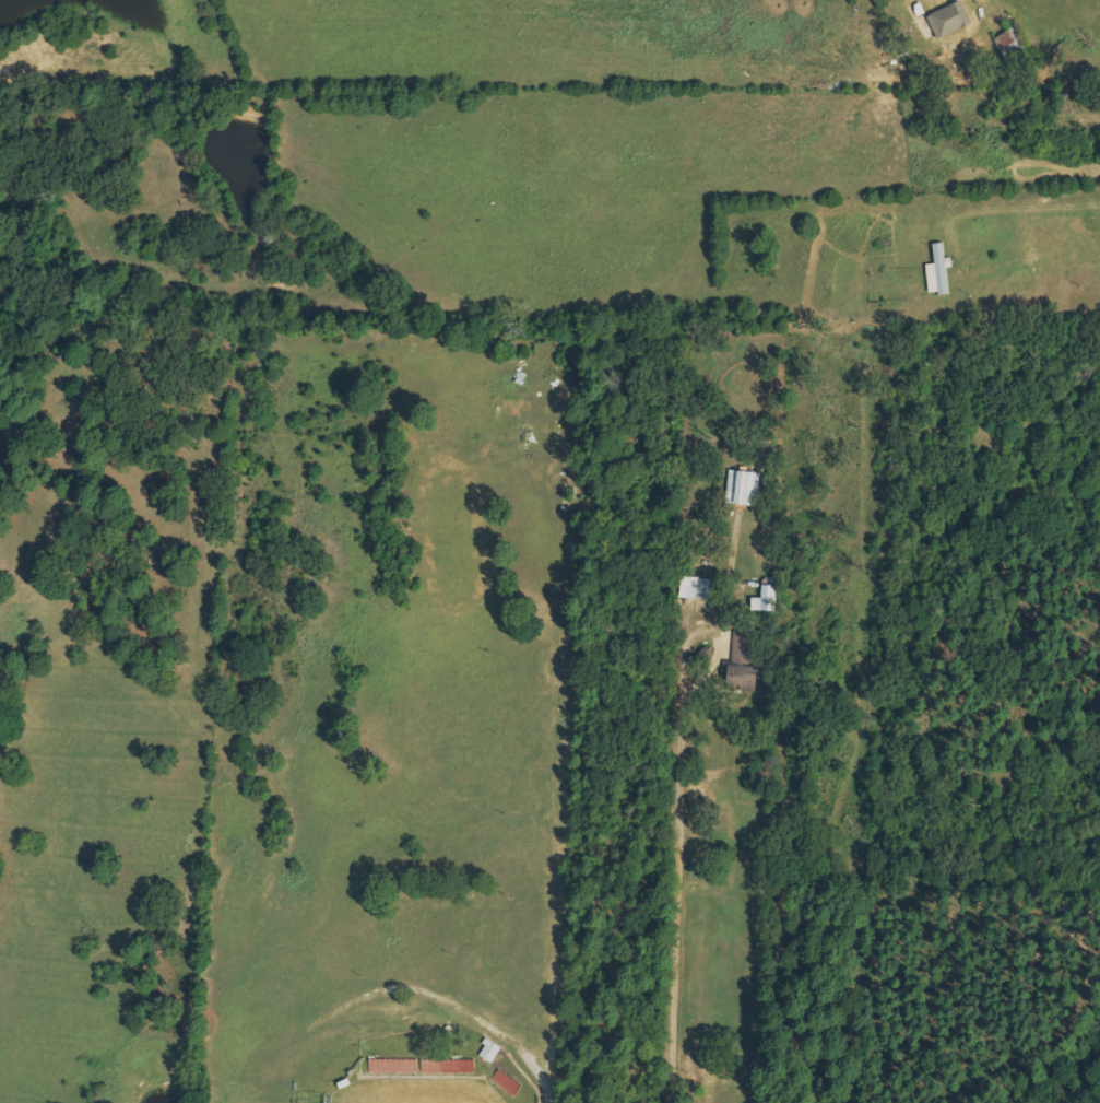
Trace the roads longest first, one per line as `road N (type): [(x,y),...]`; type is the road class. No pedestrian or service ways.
road 1 (residential): [(1099,48),(968,169)]

